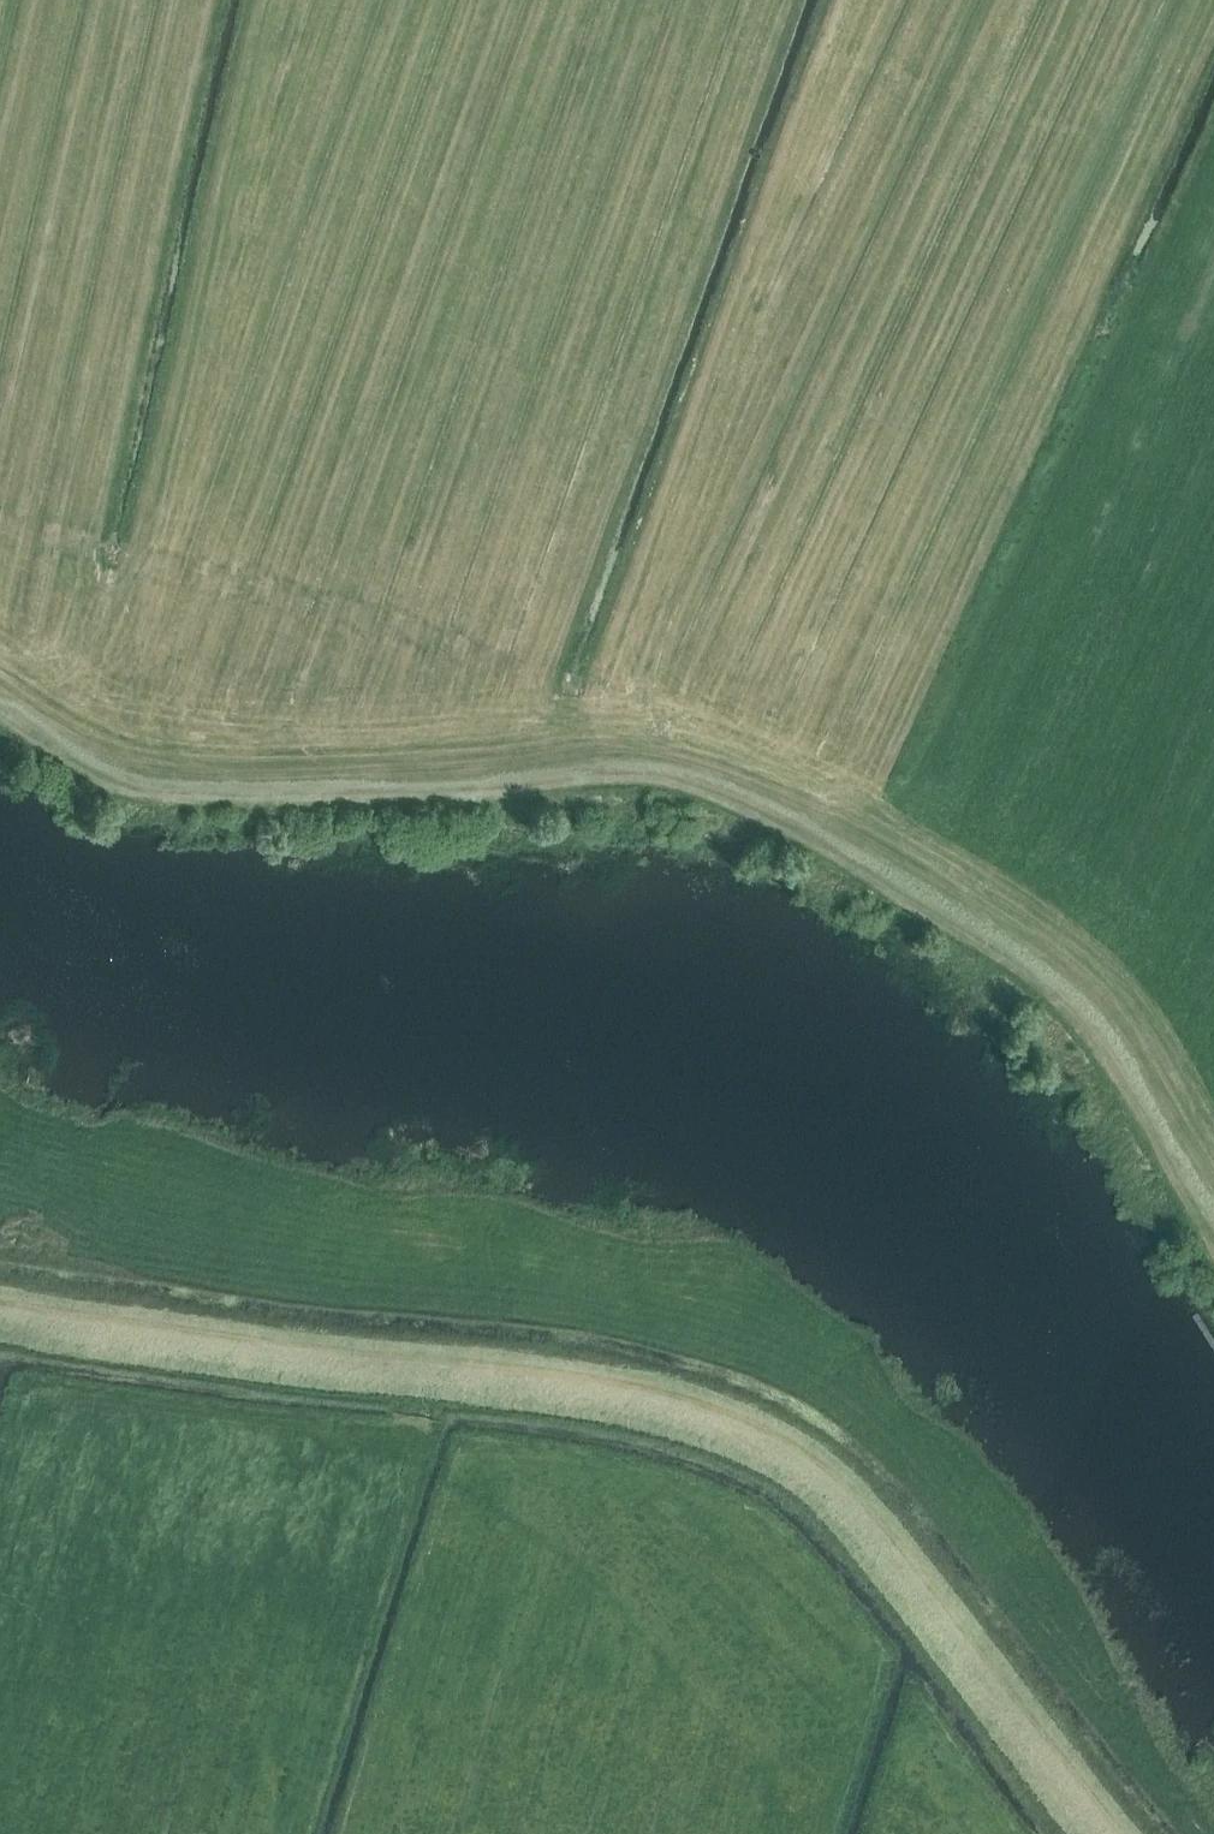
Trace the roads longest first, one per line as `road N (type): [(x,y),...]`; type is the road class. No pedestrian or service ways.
road 1 (track): [(0,1305),(616,1381),(736,1416),(817,1463),(882,1520),(1123,1833)]

